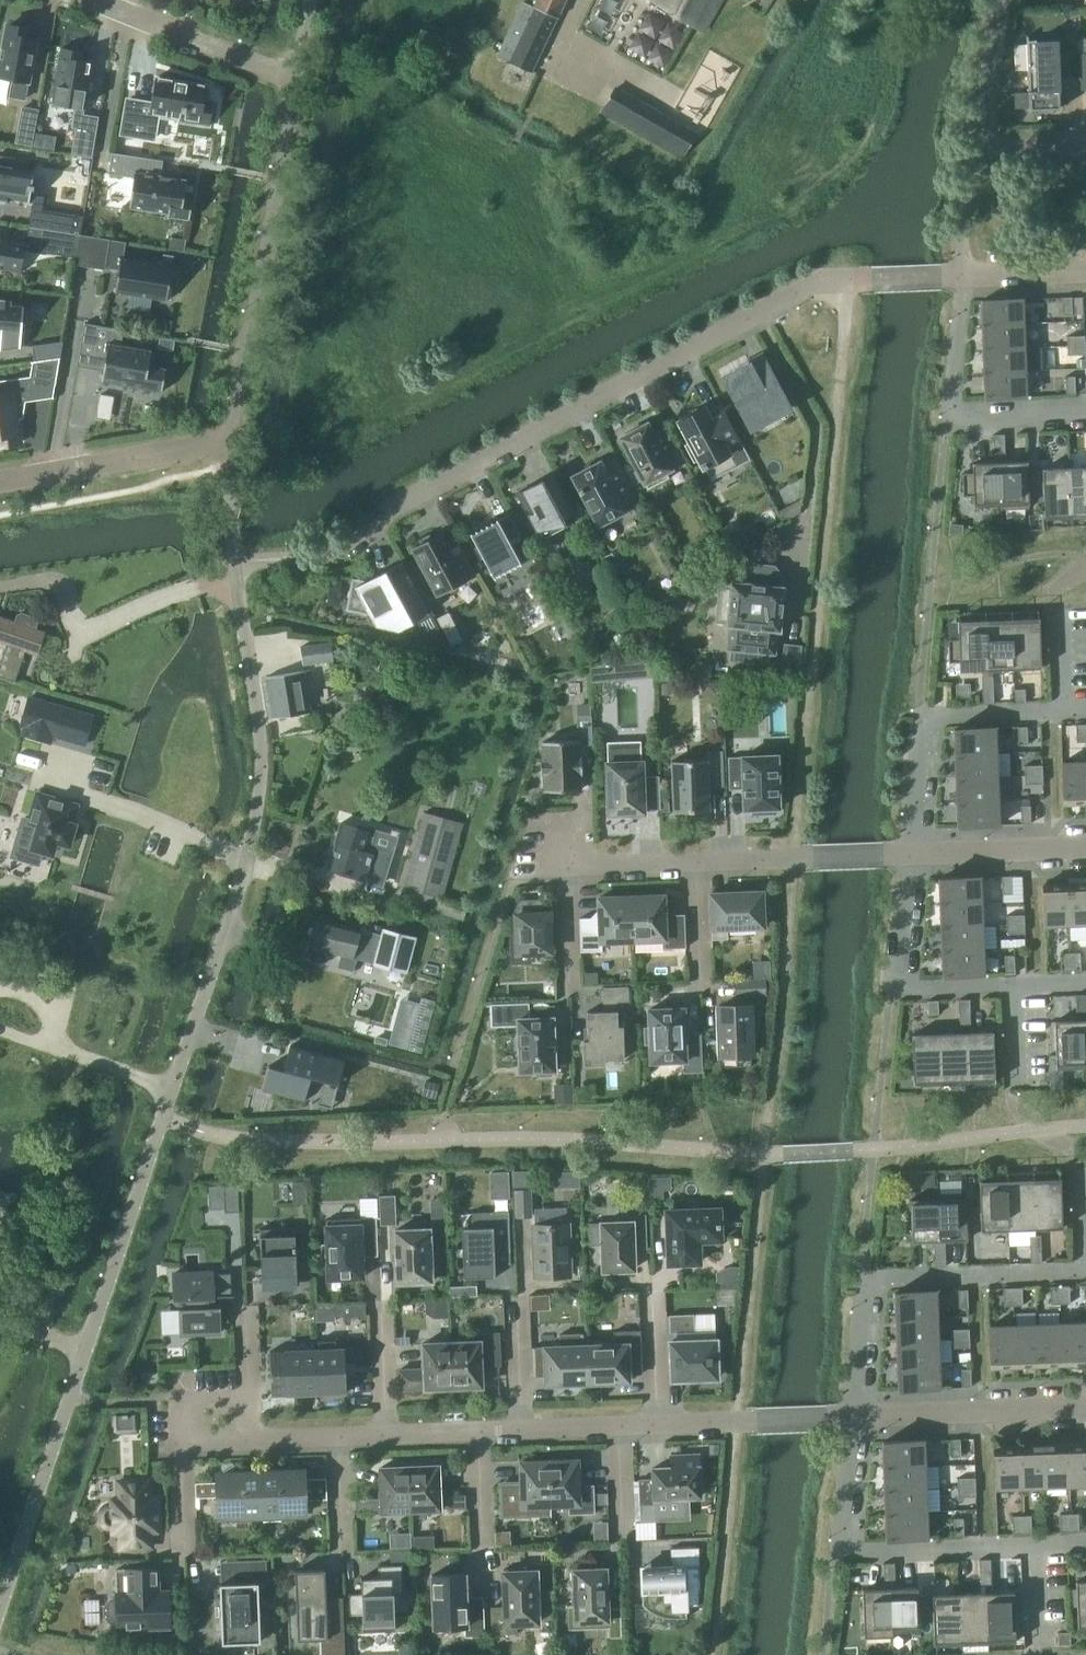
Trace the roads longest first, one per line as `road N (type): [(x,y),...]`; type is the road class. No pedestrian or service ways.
road 1 (unclassified): [(0,1624),(250,858),(262,760),(236,594),(233,446)]
road 2 (residential): [(962,279),(839,280),(813,289),(589,400),(325,553),(266,564)]
road 3 (residential): [(849,1419),(179,1441)]
road 4 (unclassified): [(233,446),(297,76)]
road 5 (residential): [(1085,1270),(866,1280),(849,1419)]
road 6 (residential): [(909,857),(562,864)]
road 7 (residential): [(849,1419),(838,1550),(1038,1544)]
road 8 (residential): [(1067,711),(923,718),(909,857)]
road 9 (residential): [(962,279),(952,415),(1085,411)]
road 10 (residential): [(909,857),(896,989),(1013,985)]
road 11 (residential): [(1085,1408),(849,1419)]
road 12 (residential): [(233,446),(0,485)]
road 13 (residential): [(1085,142),(993,139),(986,120),(1002,0)]
road 14 (residential): [(99,0),(297,76)]
road 15 (residential): [(1085,849),(909,857)]
road 16 (residential): [(1085,273),(962,279)]

